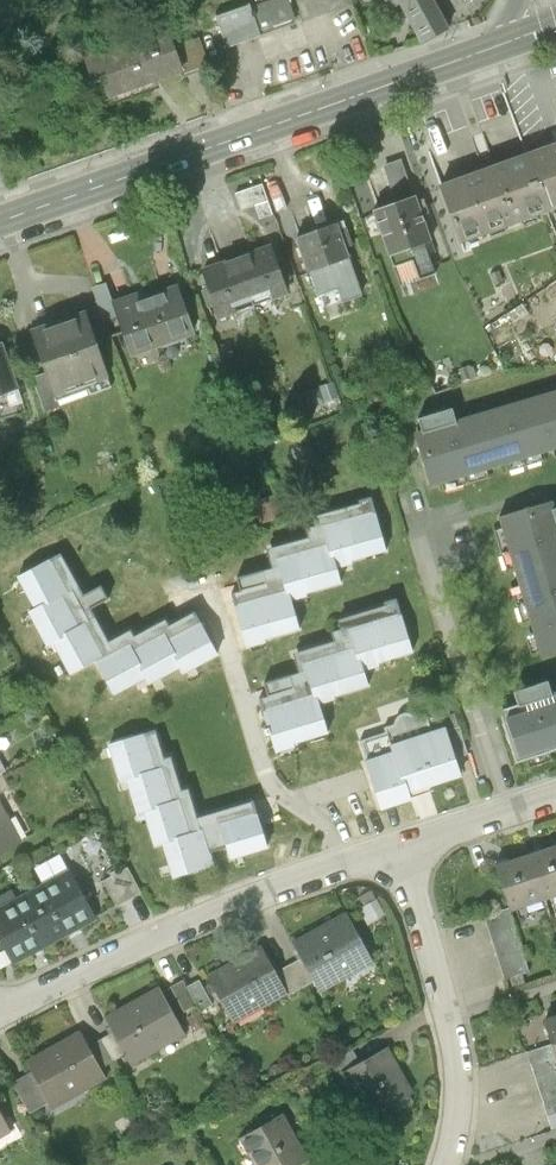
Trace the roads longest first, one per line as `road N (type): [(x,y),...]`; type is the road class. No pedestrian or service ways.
road 1 (primary): [(491,49),(0,220)]
road 2 (residential): [(394,850),(193,918),(0,1013)]
road 3 (residential): [(394,850),(434,963),(455,1059),(447,1164)]
road 4 (residential): [(555,795),(394,850)]

